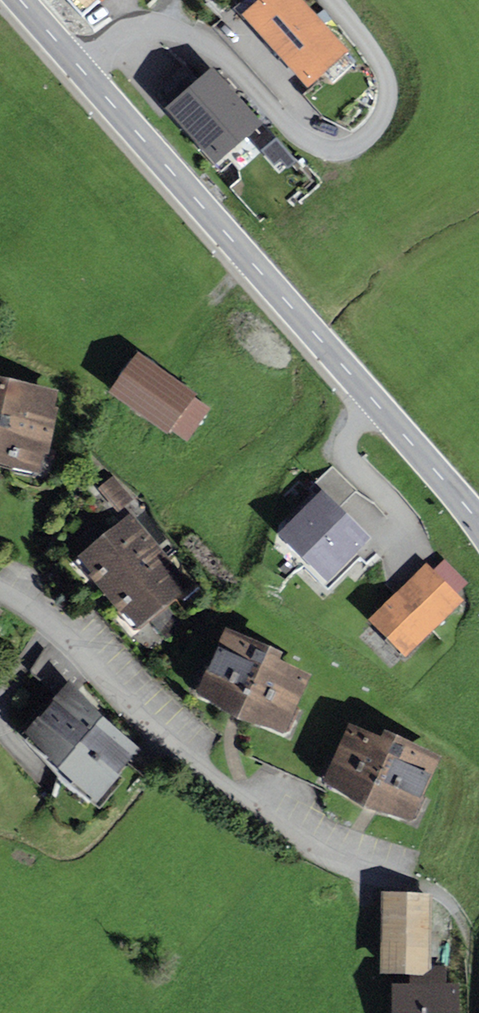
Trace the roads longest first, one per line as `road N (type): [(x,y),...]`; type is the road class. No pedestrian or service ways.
road 1 (tertiary): [(478,524),(82,64)]
road 2 (residential): [(82,64),(124,31),(171,28),(224,59),(296,130),(340,151),(360,145),(383,118),(389,90),(379,57),(334,0)]
road 3 (unclassified): [(0,592),(156,739),(264,816),(330,853),(403,877)]
road 4 (track): [(403,877),(447,897),(469,934),(475,1012)]

